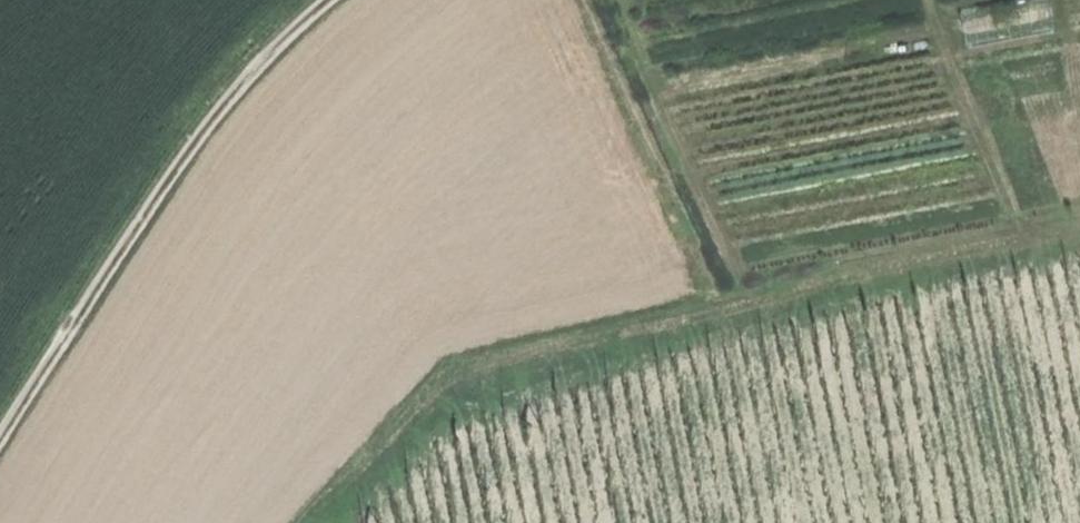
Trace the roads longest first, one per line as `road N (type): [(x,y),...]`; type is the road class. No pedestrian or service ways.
road 1 (track): [(0,438),(155,190),(326,0)]

